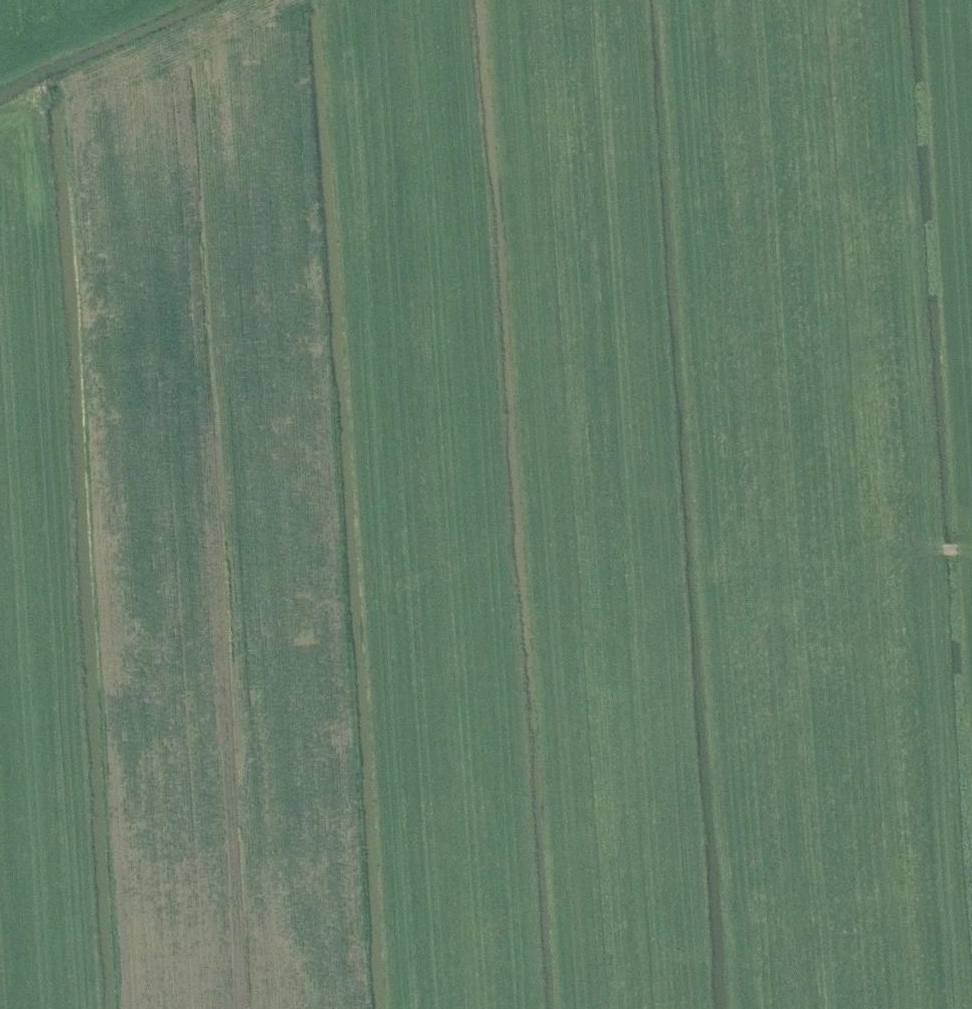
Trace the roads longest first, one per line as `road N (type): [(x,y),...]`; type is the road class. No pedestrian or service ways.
road 1 (track): [(934,1008),(915,613),(936,550),(971,551)]
road 2 (track): [(0,71),(148,0)]

